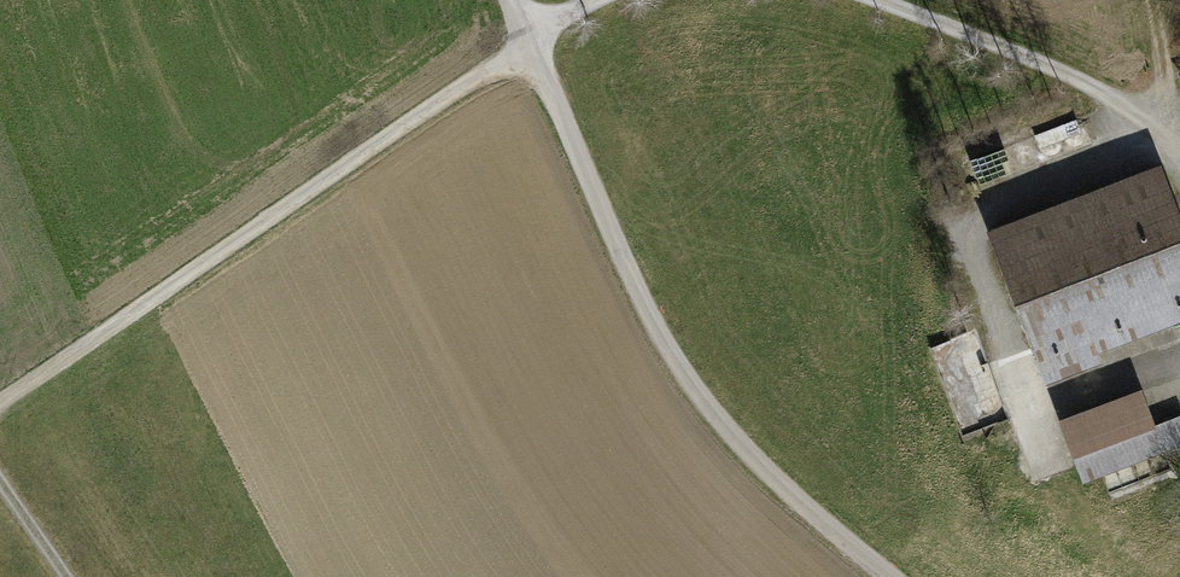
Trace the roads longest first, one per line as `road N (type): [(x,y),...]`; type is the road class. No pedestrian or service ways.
road 1 (track): [(0,402),(598,0)]
road 2 (track): [(869,0),(1119,99),(1179,154)]

